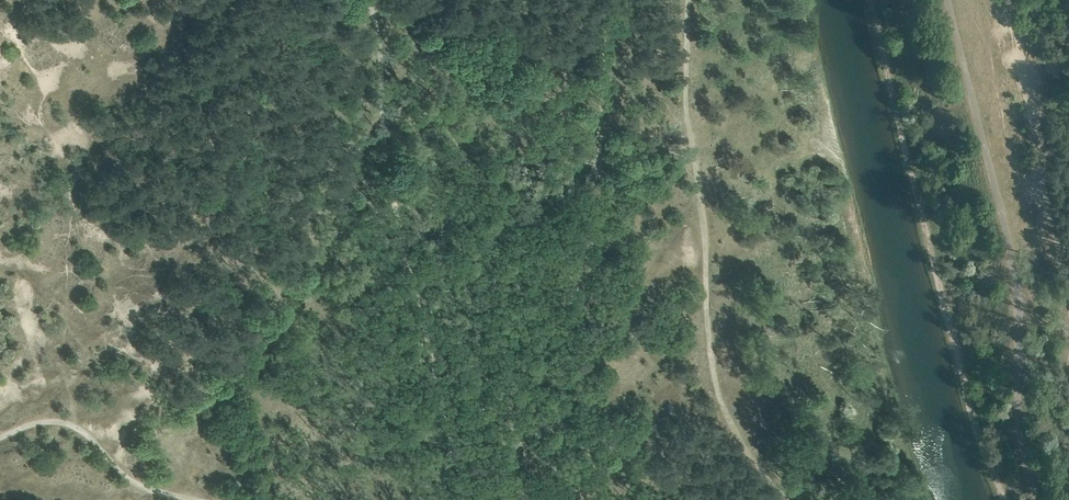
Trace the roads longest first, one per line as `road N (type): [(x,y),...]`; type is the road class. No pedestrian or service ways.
road 1 (track): [(578,499),(534,467),(513,402),(573,299),(598,216),(607,0)]
road 2 (track): [(690,0),(684,118),(707,261),(709,387),(721,421),(784,499)]
road 3 (track): [(1042,499),(1020,444),(1015,267),(948,0)]
road 4 (track): [(464,499),(388,180),(381,45),(368,0)]
road 5 (track): [(0,439),(31,425),(67,422),(132,482),(190,499)]

